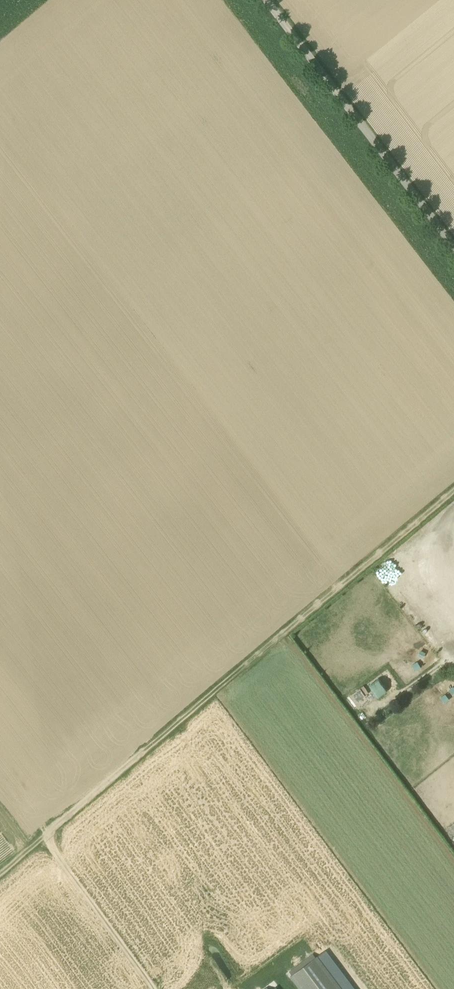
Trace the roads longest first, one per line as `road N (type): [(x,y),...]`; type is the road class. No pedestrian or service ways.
road 1 (track): [(453,489),(0,873)]
road 2 (unclassified): [(453,246),(266,0)]

